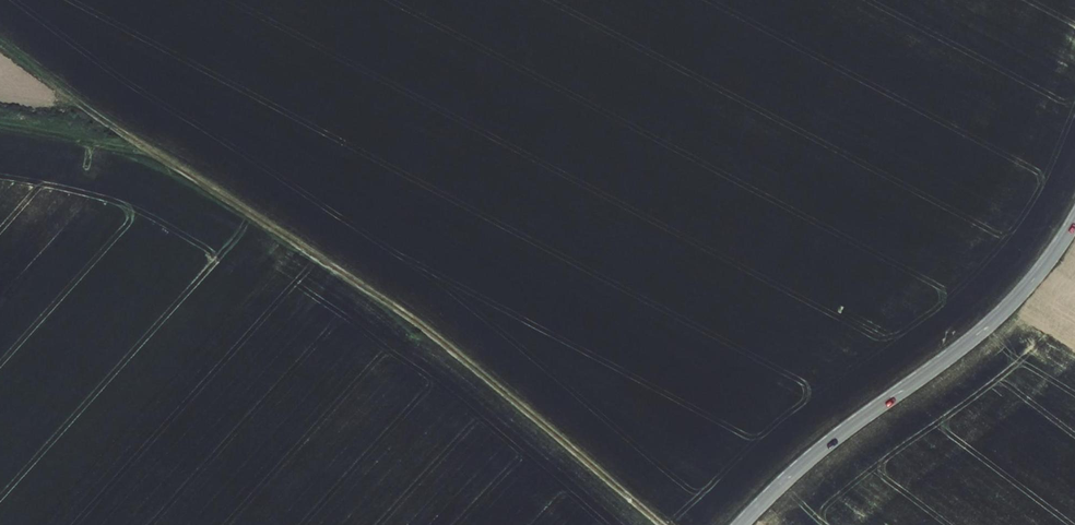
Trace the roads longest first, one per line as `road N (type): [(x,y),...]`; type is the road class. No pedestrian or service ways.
road 1 (track): [(151,153),(412,319),(665,524)]
road 2 (tertiary): [(741,524),(828,443),(990,324),(1074,221)]
road 3 (track): [(0,43),(151,153),(0,124)]

